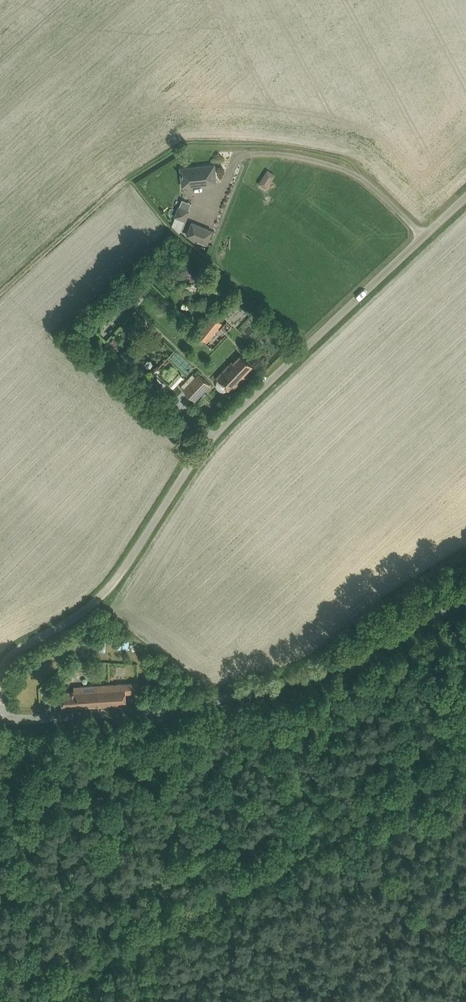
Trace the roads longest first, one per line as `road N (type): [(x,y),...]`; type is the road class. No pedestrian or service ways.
road 1 (unclassified): [(0,675),(15,650),(102,594),(217,430),(465,196)]
road 2 (unclassified): [(0,719),(215,701),(269,686),(377,643),(465,595)]
road 3 (track): [(131,948),(465,748)]

